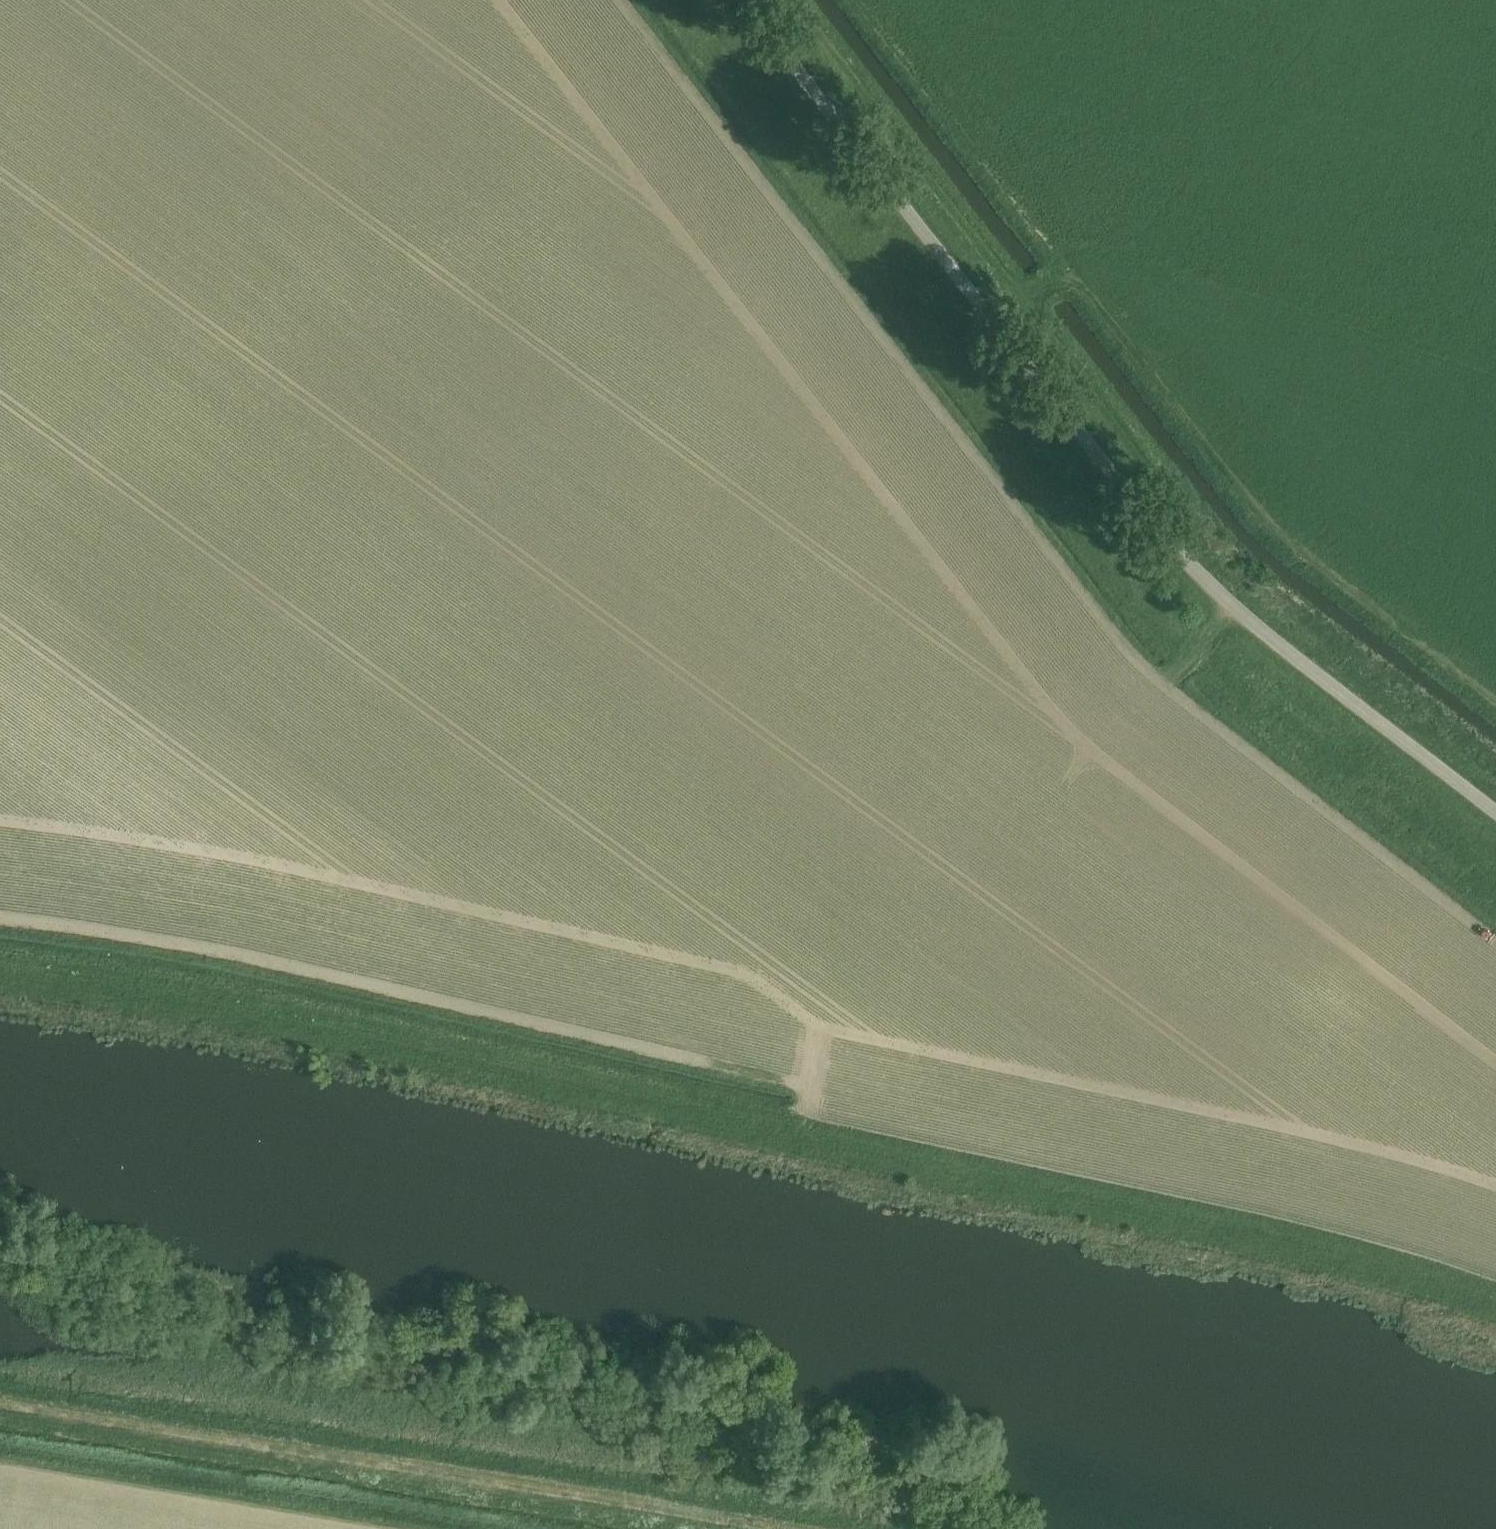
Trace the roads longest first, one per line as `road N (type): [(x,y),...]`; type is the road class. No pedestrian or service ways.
road 1 (unclassified): [(1495,812),(1244,616),(1166,539),(740,0)]
road 2 (track): [(706,1528),(0,1407)]

